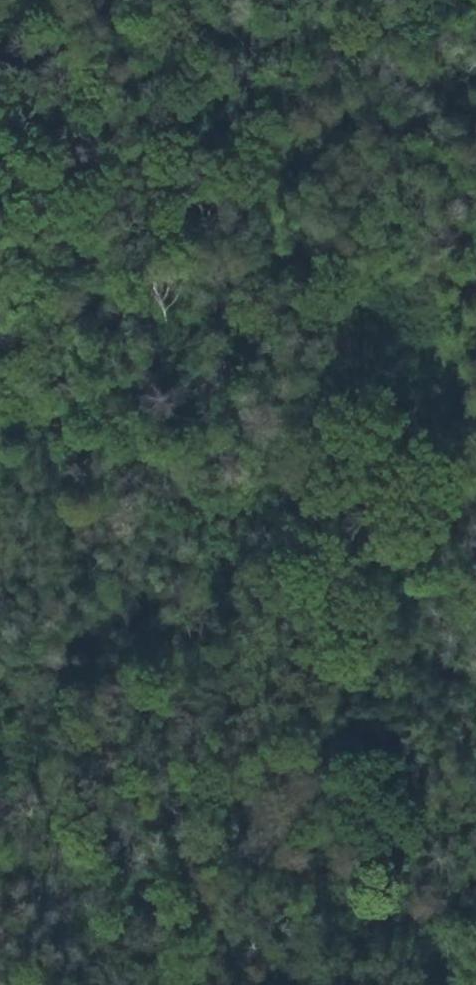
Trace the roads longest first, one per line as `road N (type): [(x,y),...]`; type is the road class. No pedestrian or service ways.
road 1 (track): [(475,416),(295,511)]

